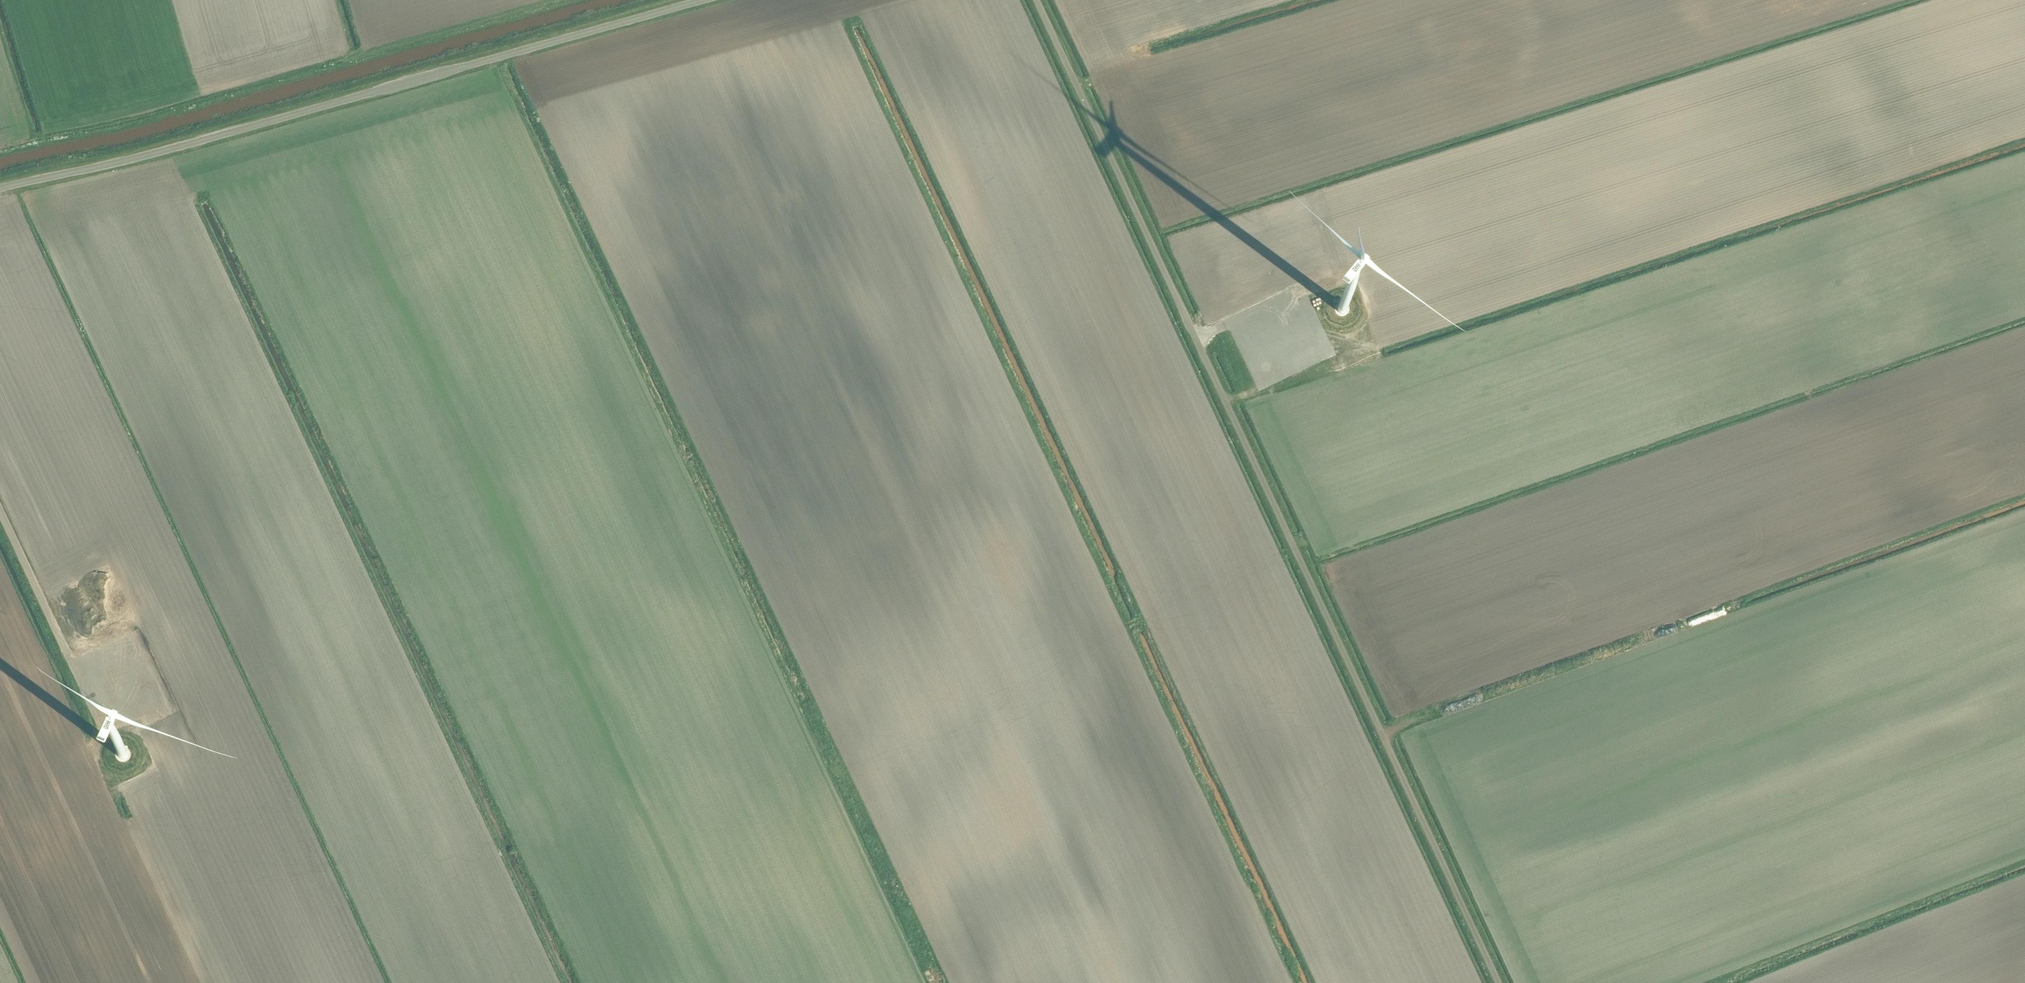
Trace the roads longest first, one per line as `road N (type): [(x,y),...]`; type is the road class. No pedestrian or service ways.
road 1 (unclassified): [(1038,0),(1501,982)]
road 2 (unclassified): [(0,189),(702,0)]

